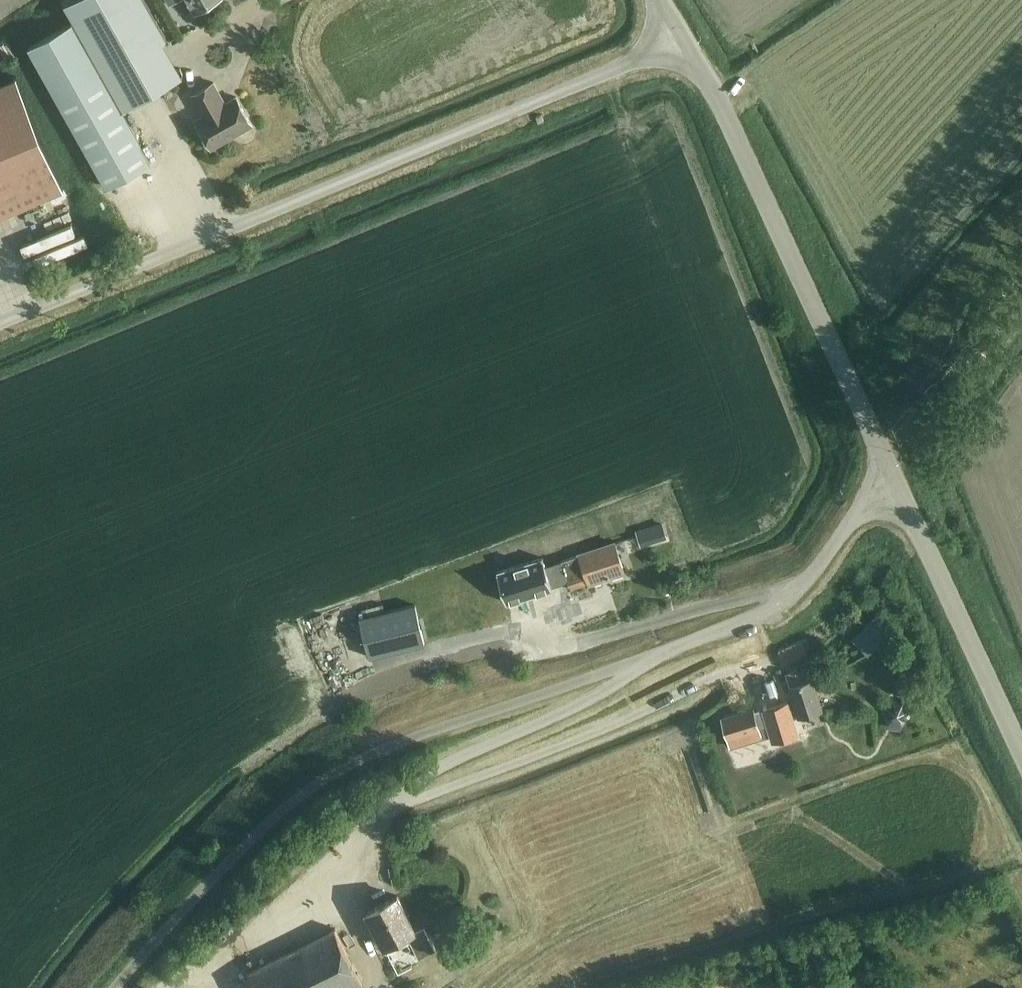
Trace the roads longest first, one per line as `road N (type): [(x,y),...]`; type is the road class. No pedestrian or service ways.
road 1 (unclassified): [(111,987),(233,857),(339,770),(753,621),(807,577),(872,494),(894,483)]
road 2 (unclassified): [(0,324),(679,37)]
road 3 (tertiary): [(894,483),(764,198),(679,37)]
road 4 (tertiary): [(1021,733),(894,483)]

